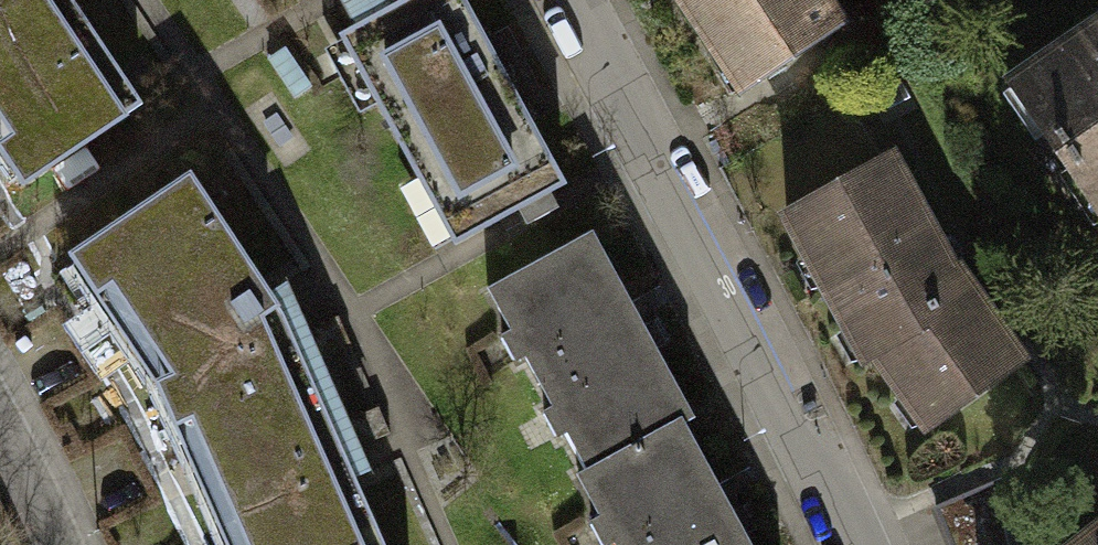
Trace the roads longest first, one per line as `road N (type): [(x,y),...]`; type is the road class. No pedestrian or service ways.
road 1 (residential): [(852,544),(746,325),(569,0)]
road 2 (residential): [(55,544),(0,429)]

